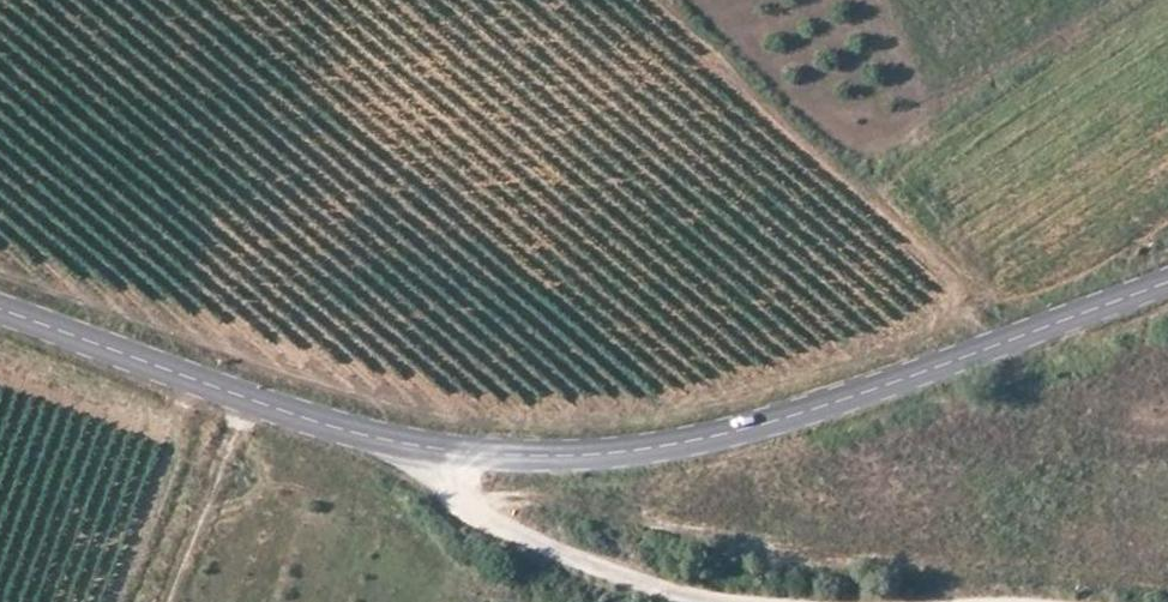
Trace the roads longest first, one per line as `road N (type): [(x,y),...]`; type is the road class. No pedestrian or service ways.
road 1 (tertiary): [(0,307),(294,413),(511,458),(631,451),(763,426),(1167,284)]
road 2 (track): [(435,447),(466,509),(684,592),(757,601)]
road 3 (track): [(248,398),(164,601)]

